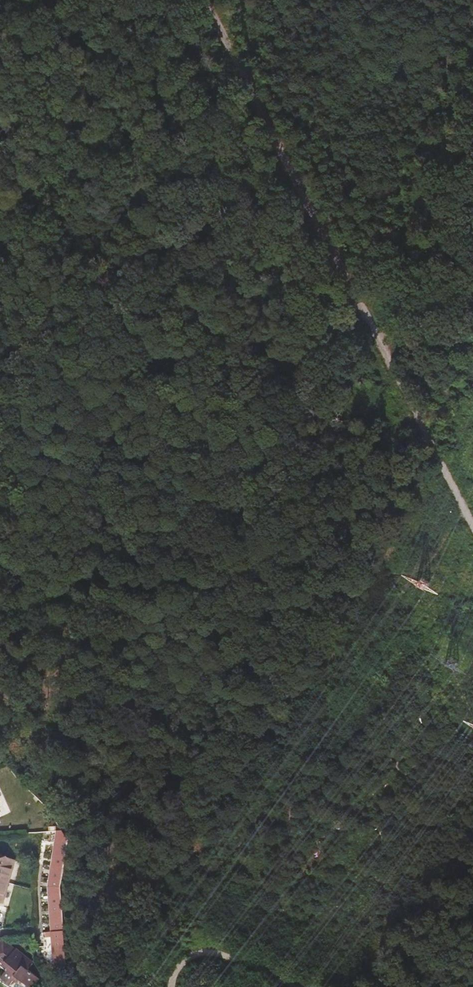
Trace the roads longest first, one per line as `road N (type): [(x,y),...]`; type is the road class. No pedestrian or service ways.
road 1 (unclassified): [(204,0),(472,522)]
road 2 (track): [(367,321),(472,93)]

